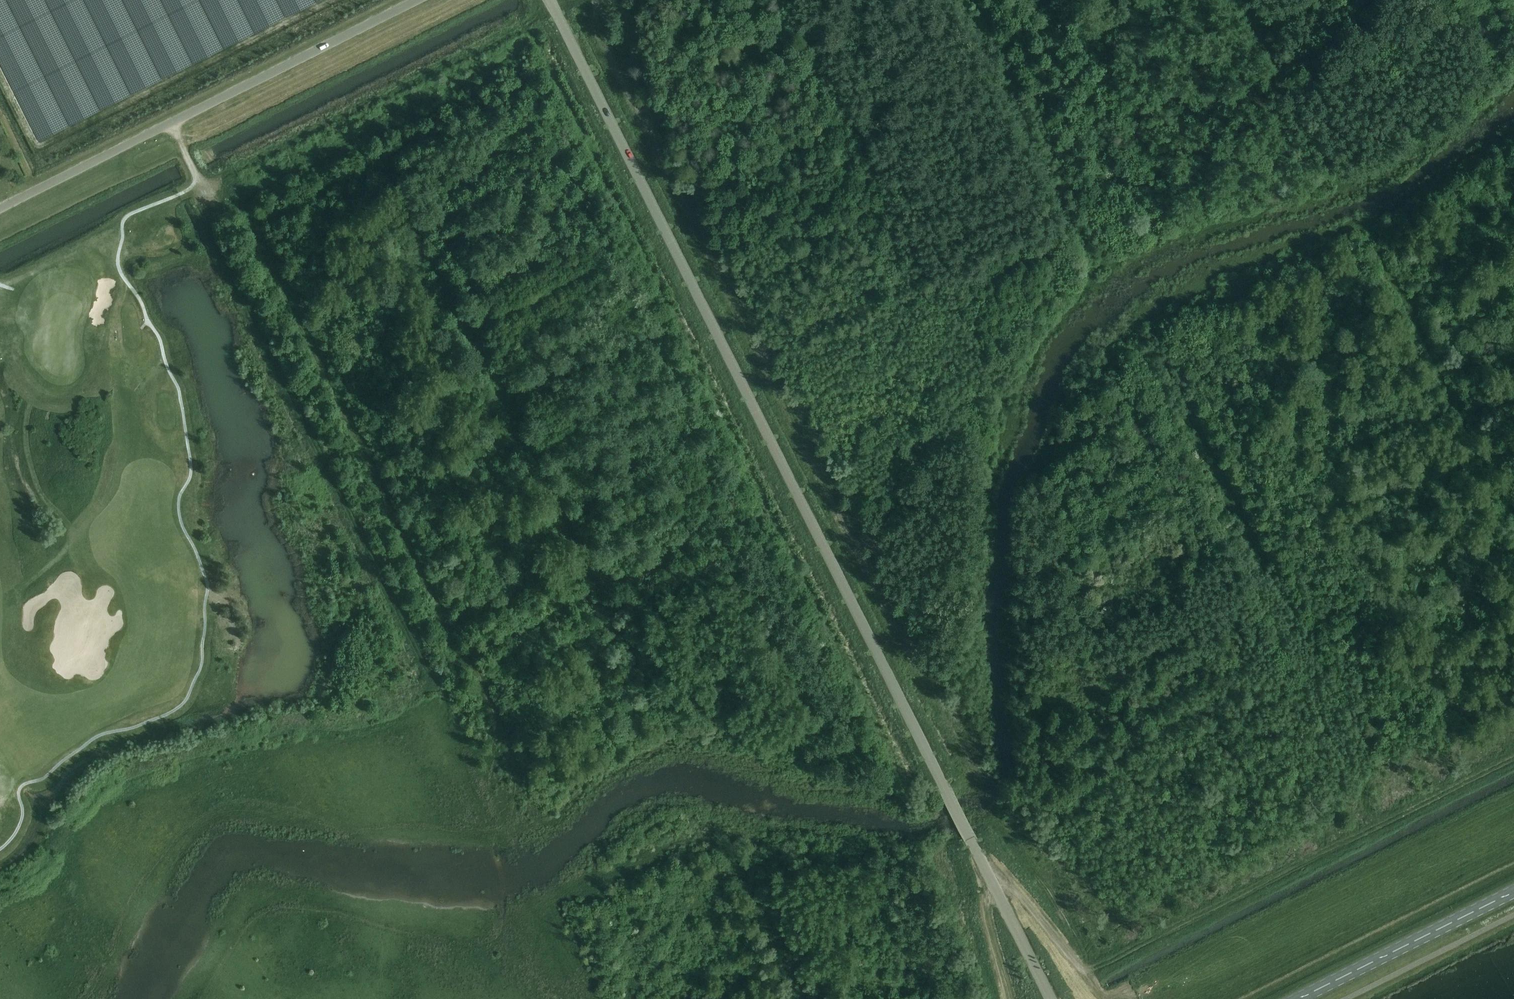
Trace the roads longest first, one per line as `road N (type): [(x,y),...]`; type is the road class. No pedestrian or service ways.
road 1 (unclassified): [(1048,998),(551,0)]
road 2 (unclassified): [(0,208),(414,0)]
road 3 (primary): [(1311,998),(1513,898)]

